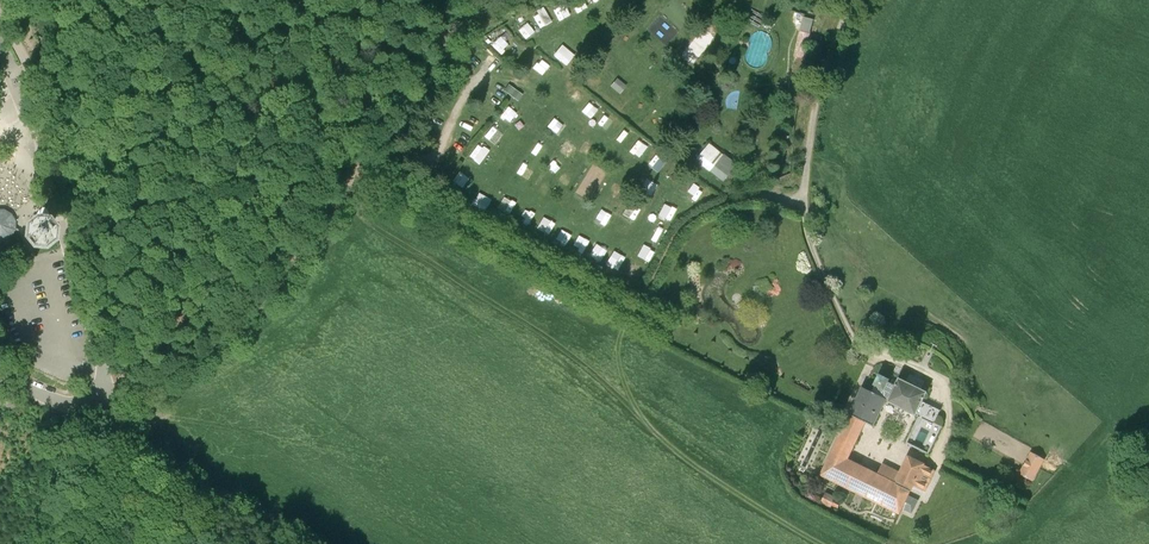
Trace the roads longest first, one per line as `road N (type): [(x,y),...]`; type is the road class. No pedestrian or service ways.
road 1 (unclassified): [(0,14),(28,62),(49,195),(106,382),(101,397),(77,406),(0,378)]
road 2 (track): [(136,380),(183,366),(242,326),(366,159)]
road 3 (track): [(803,203),(752,195),(687,222),(629,325)]
road 4 (track): [(366,159),(454,30),(513,0)]
road 5 (track): [(103,392),(134,442),(214,531)]

